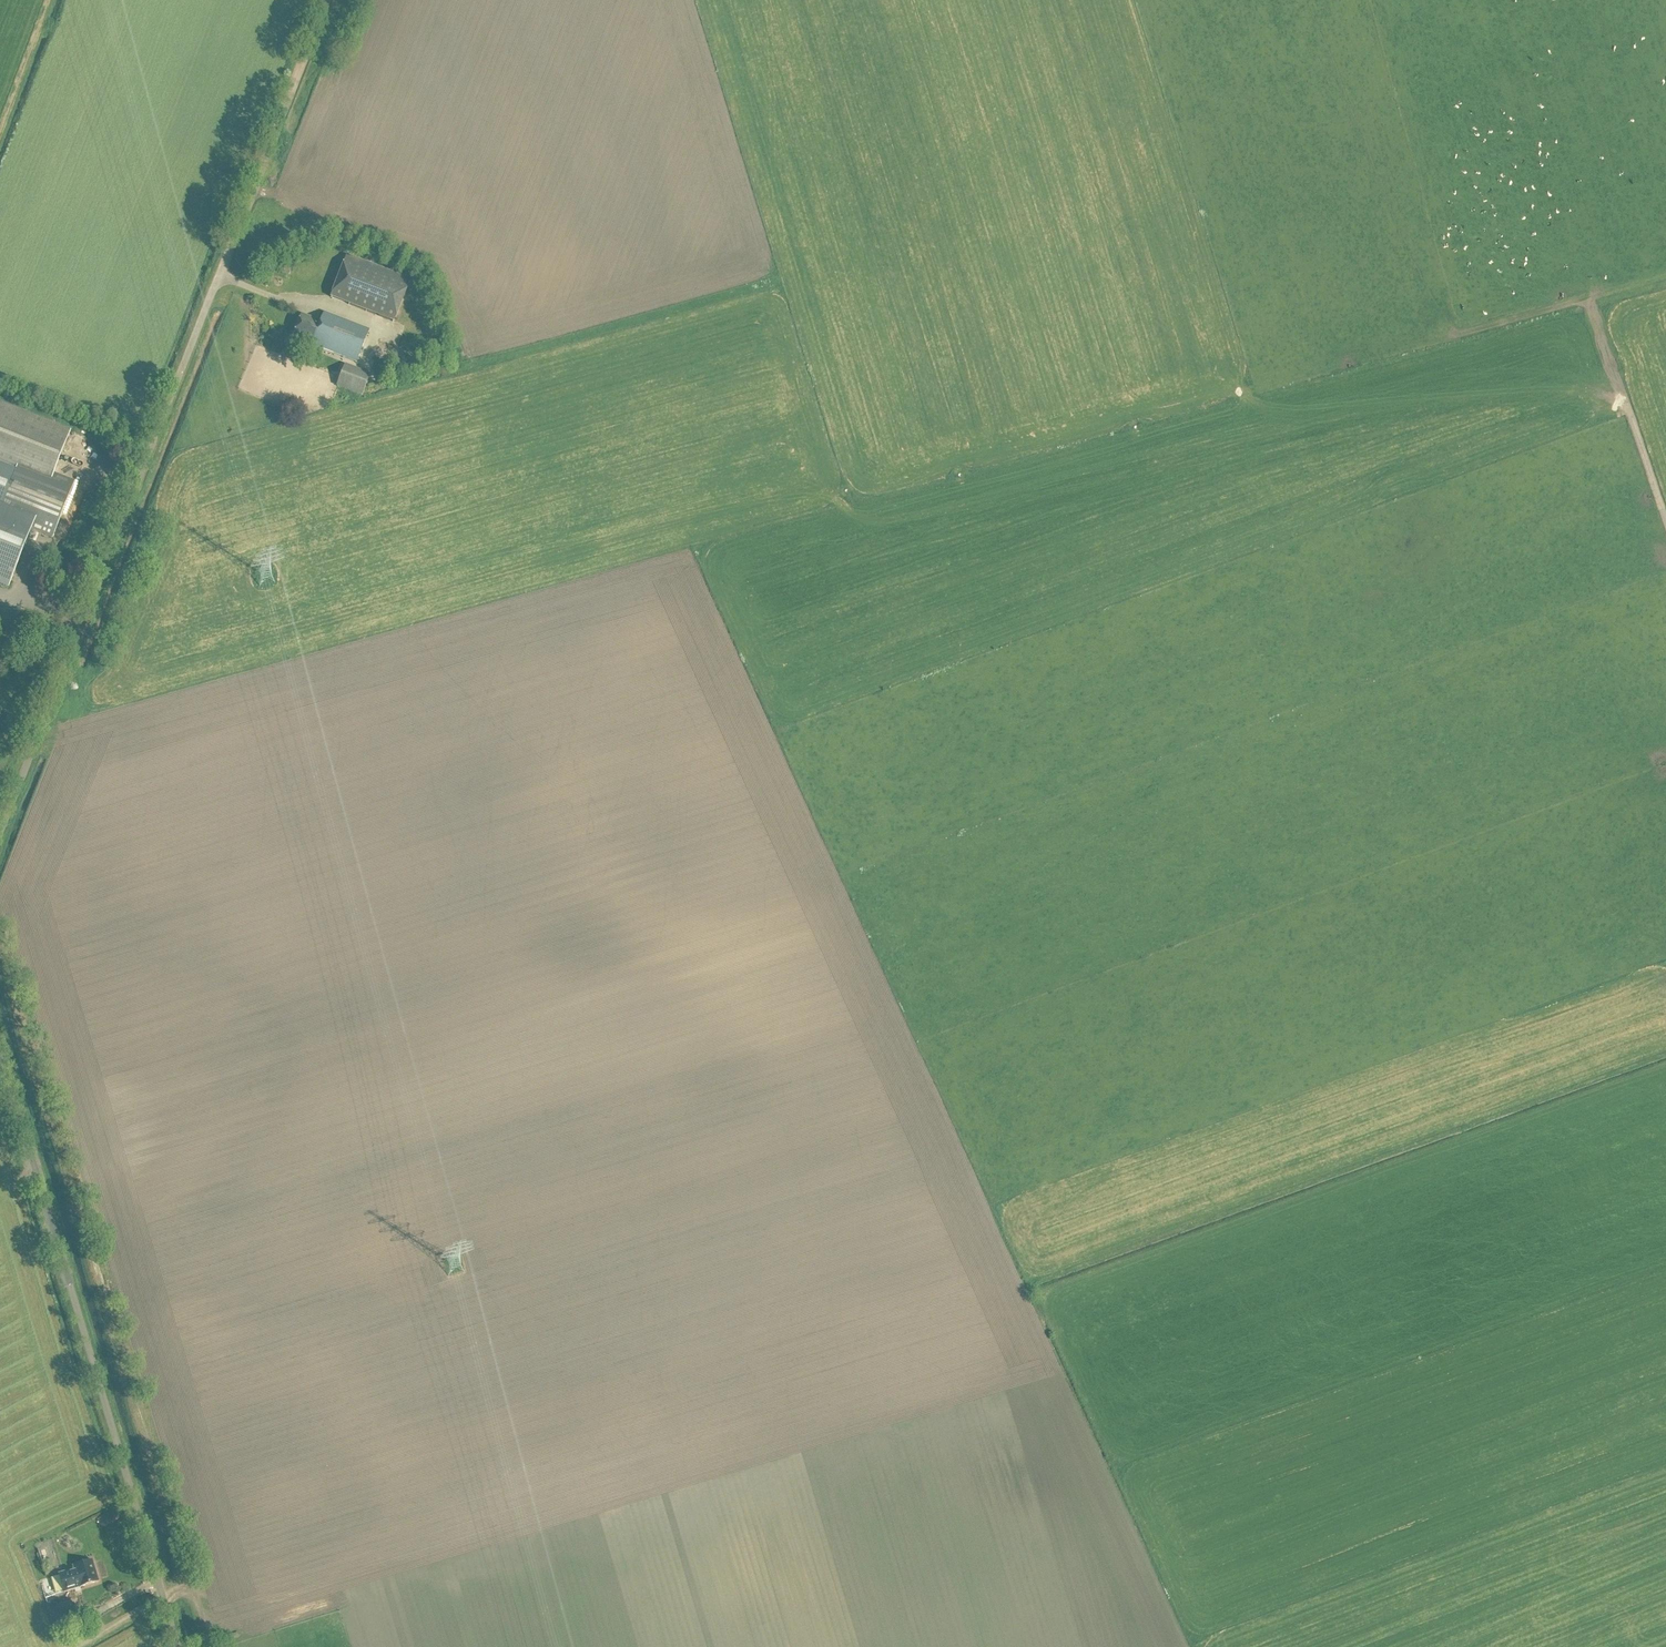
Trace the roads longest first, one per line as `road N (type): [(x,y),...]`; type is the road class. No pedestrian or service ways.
road 1 (unclassified): [(178,1646),(0,1048)]
road 2 (unclassified): [(0,833),(224,264)]
road 3 (track): [(224,264),(327,0)]

